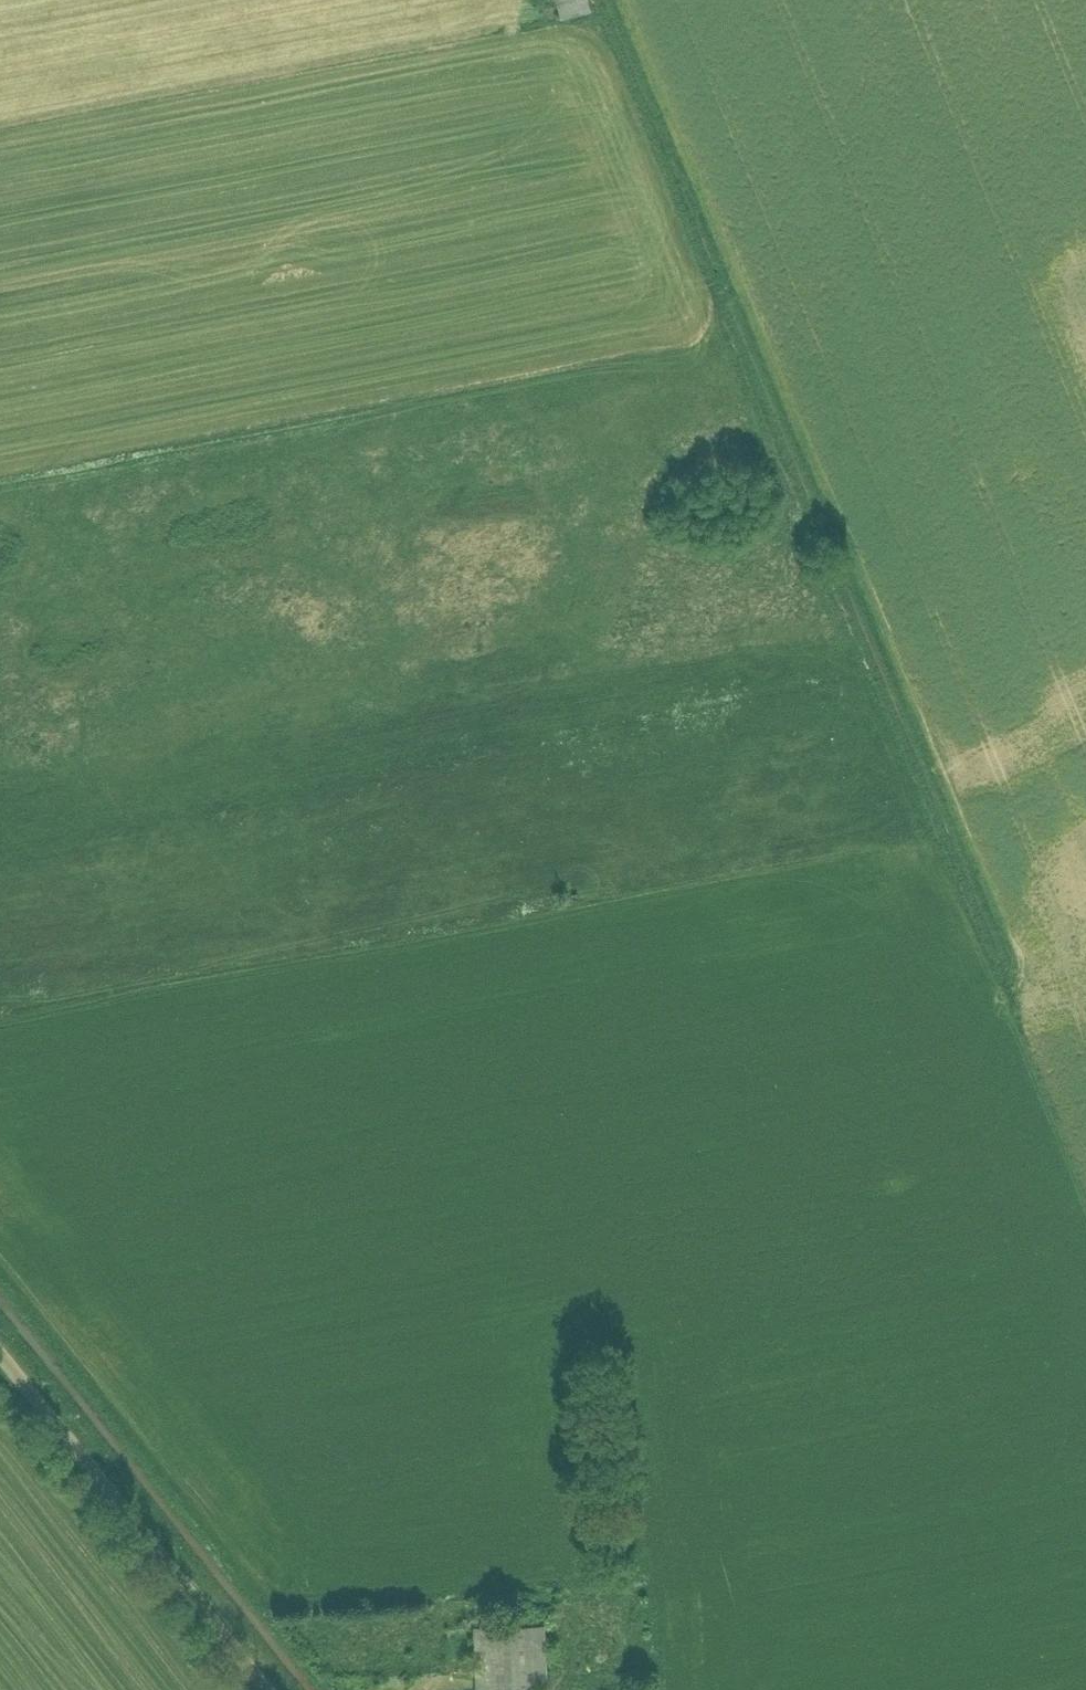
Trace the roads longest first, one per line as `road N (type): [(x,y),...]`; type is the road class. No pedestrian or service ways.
road 1 (unclassified): [(264,1689),(0,1359)]

